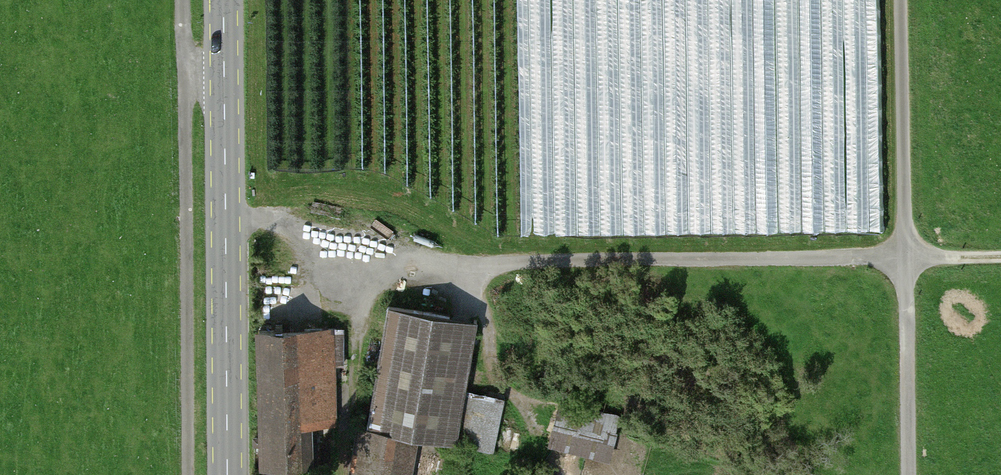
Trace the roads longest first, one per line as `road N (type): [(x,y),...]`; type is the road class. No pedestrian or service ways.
road 1 (track): [(226,222),(284,222),(379,256),(442,267),(1000,257)]
road 2 (secondary): [(228,474),(224,0)]
road 3 (track): [(187,74),(190,474)]
road 4 (track): [(905,0),(904,258)]
road 5 (track): [(908,474),(904,258)]

